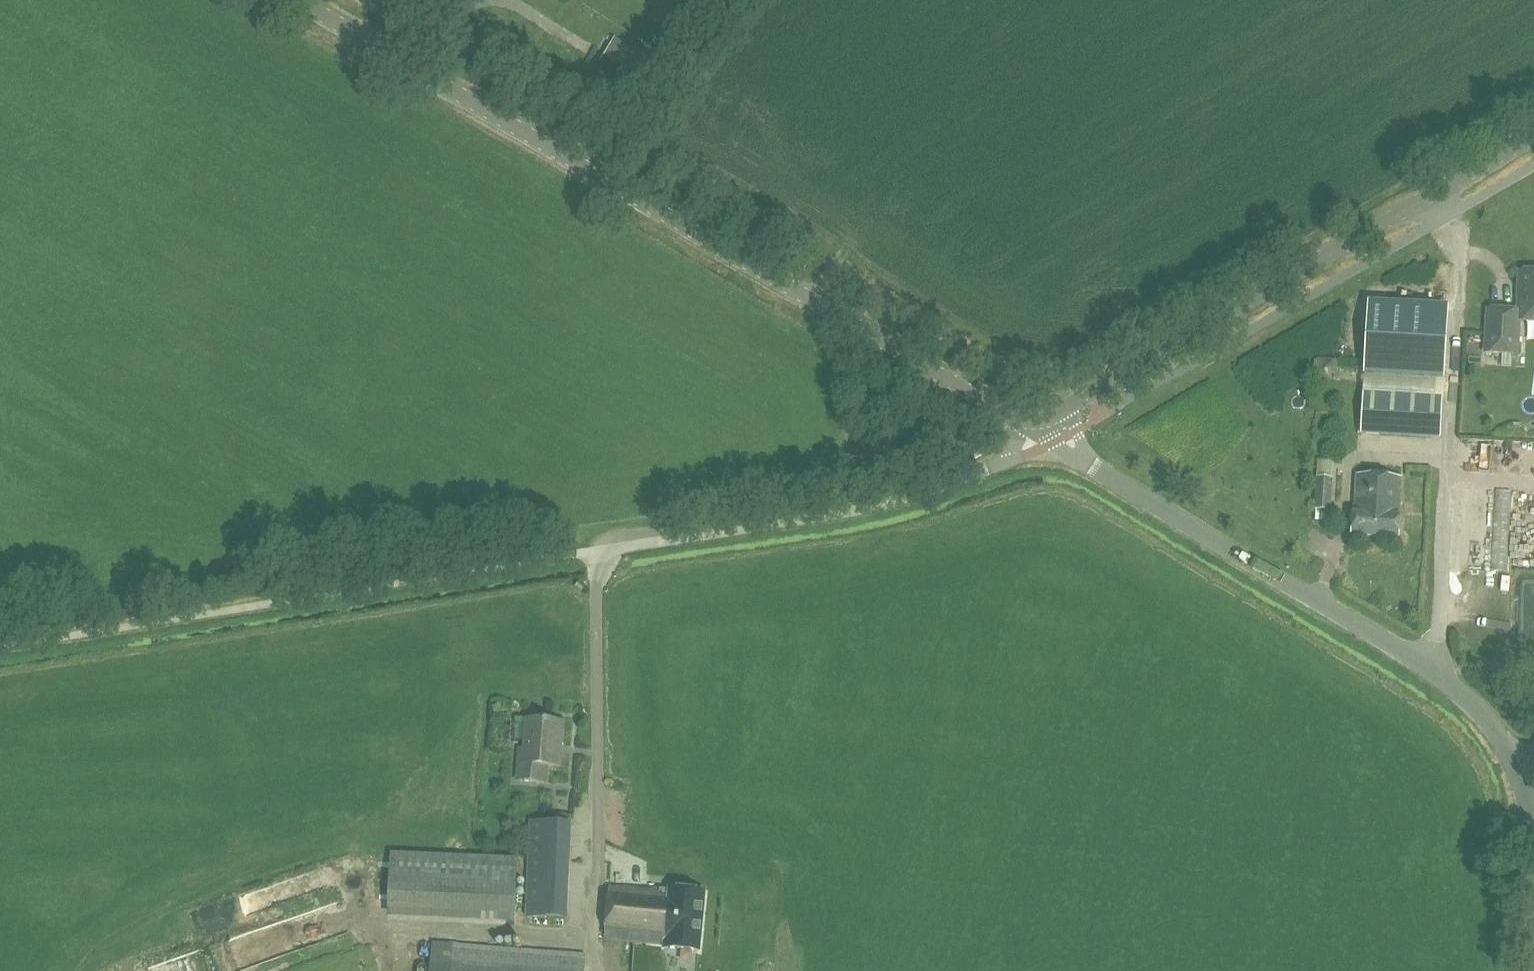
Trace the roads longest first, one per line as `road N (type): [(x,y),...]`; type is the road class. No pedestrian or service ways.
road 1 (tertiary): [(1041,428),(1001,418),(288,0)]
road 2 (tertiary): [(1041,428),(1533,140)]
road 3 (unclassified): [(1519,758),(1466,699),(1063,440)]
road 4 (unclassified): [(602,554),(891,507),(1021,461)]

